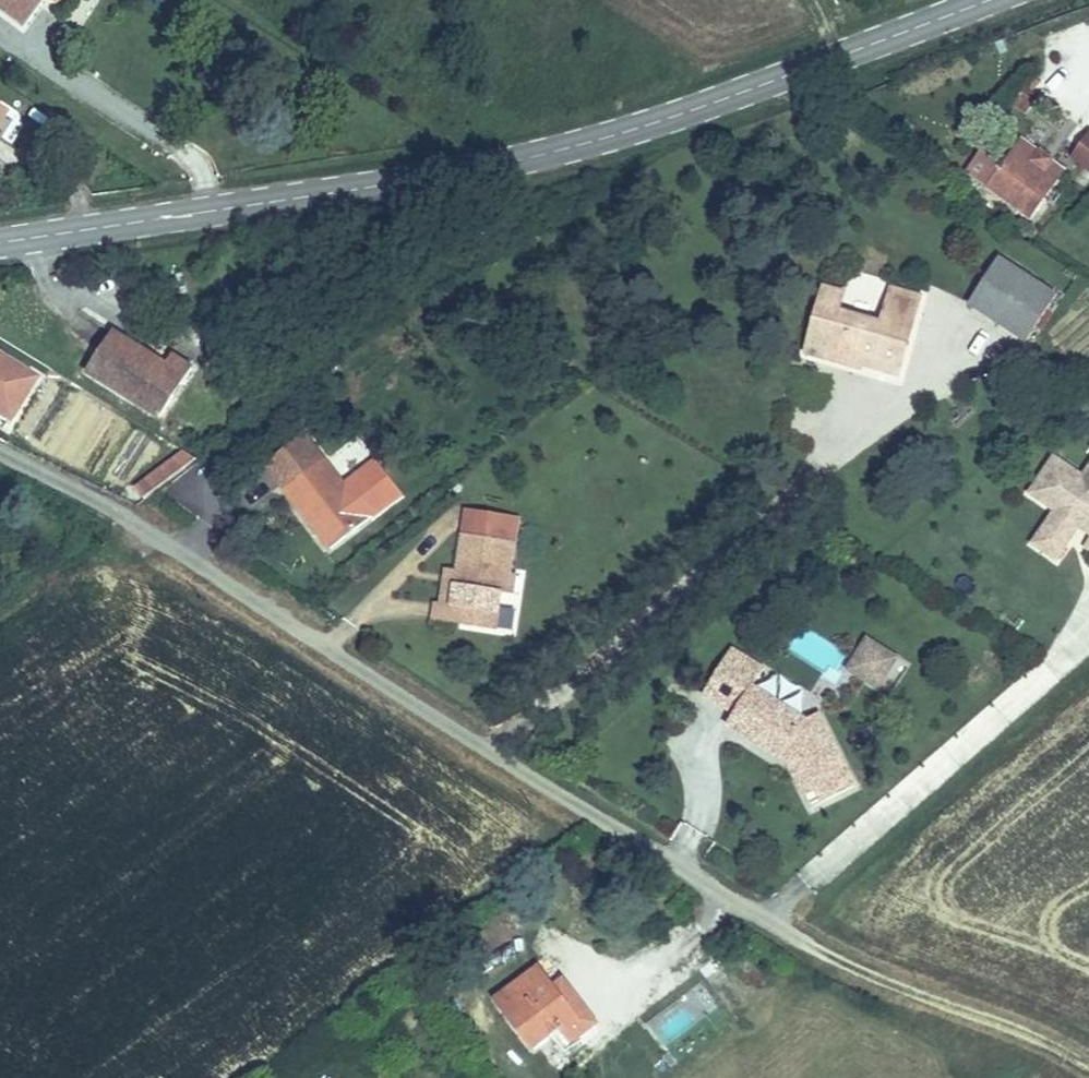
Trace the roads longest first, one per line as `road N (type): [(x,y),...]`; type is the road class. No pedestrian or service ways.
road 1 (secondary): [(0,244),(414,181),(586,144),(991,0)]
road 2 (residential): [(0,443),(150,526),(752,901)]
road 3 (track): [(1088,1057),(794,939),(752,901)]

